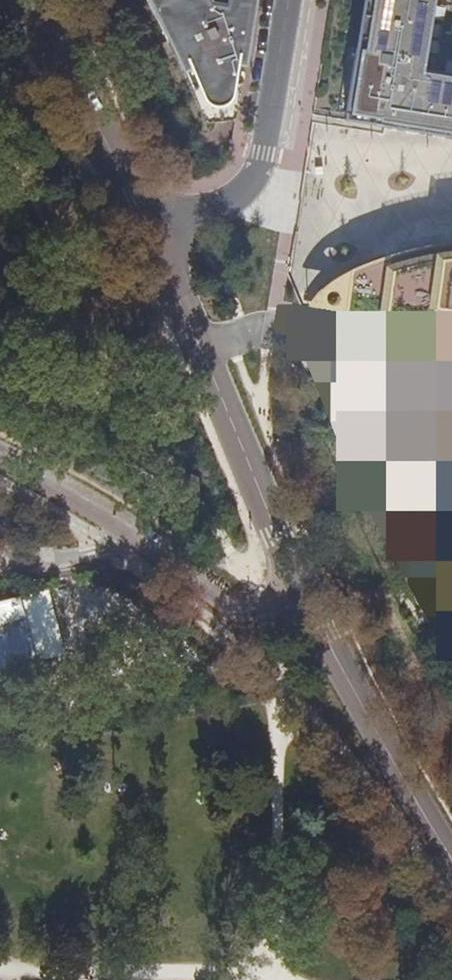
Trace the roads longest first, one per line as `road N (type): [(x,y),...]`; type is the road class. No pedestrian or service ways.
road 1 (tertiary): [(451,849),(325,646),(147,236)]
road 2 (residential): [(288,0),(258,170),(235,195),(147,236)]
road 3 (tertiary): [(147,236),(83,97),(26,0)]
road 4 (track): [(0,969),(147,979)]

